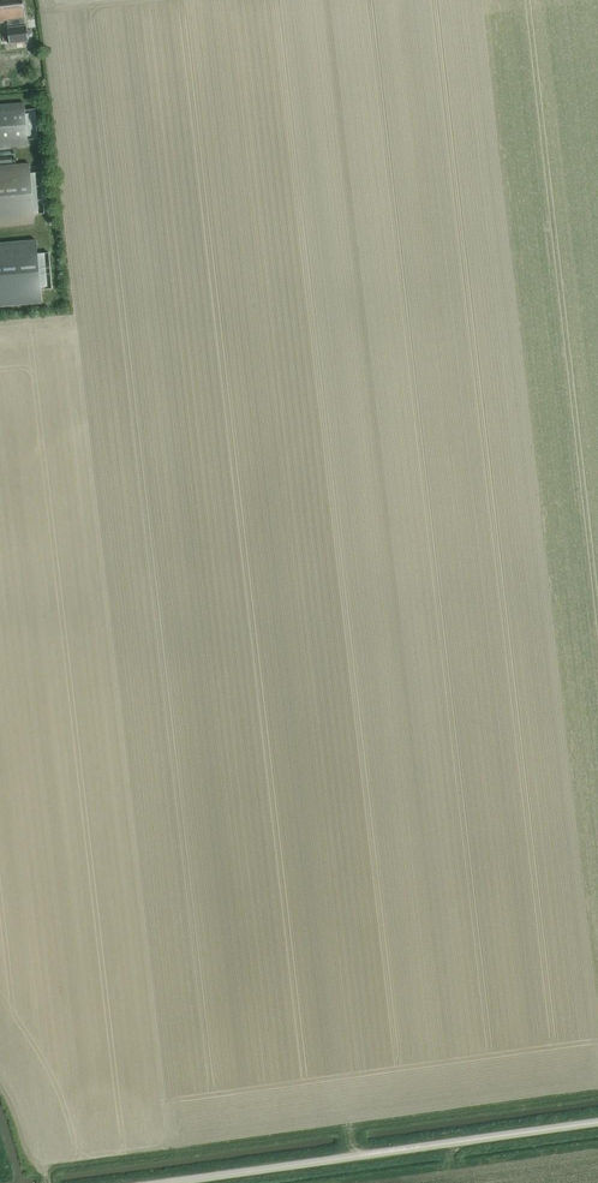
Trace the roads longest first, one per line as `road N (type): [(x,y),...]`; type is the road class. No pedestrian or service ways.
road 1 (unclassified): [(163,1182),(597,1121)]

